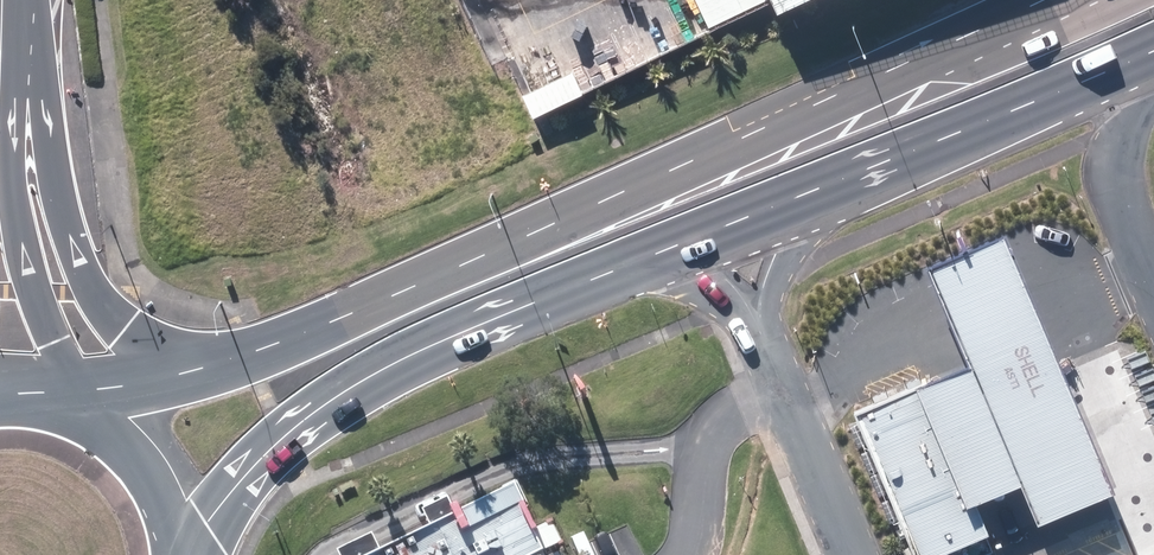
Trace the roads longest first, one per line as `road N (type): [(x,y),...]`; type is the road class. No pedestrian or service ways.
road 1 (secondary): [(205,369),(352,309),(1021,0)]
road 2 (secondary): [(687,240),(520,307),(353,387),(268,454),(194,545)]
road 3 (secondary): [(12,0),(58,196),(89,285),(125,331),(205,369)]
road 4 (secondary): [(1153,44),(790,197)]
road 5 (unclassified): [(0,145),(14,222),(64,380)]
road 6 (unclassified): [(760,340),(852,554)]
road 7 (unclassified): [(1153,75),(1134,121),(1124,173),(1153,266)]
road 8 (secondary): [(115,404),(171,463),(194,545)]
road 9 (unclassified): [(790,197),(760,340)]
road 10 (unclassified): [(760,340),(687,240)]

